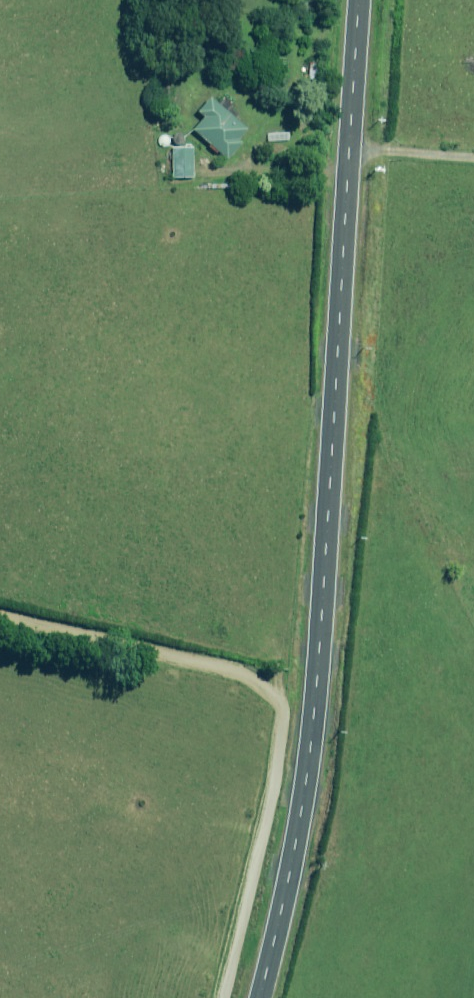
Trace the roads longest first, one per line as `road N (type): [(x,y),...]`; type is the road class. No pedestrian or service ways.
road 1 (tertiary): [(361,0),(311,747),(258,997)]
road 2 (track): [(224,997),(280,759),(284,717),(275,688),(0,619)]
road 3 (track): [(473,159),(352,152)]

